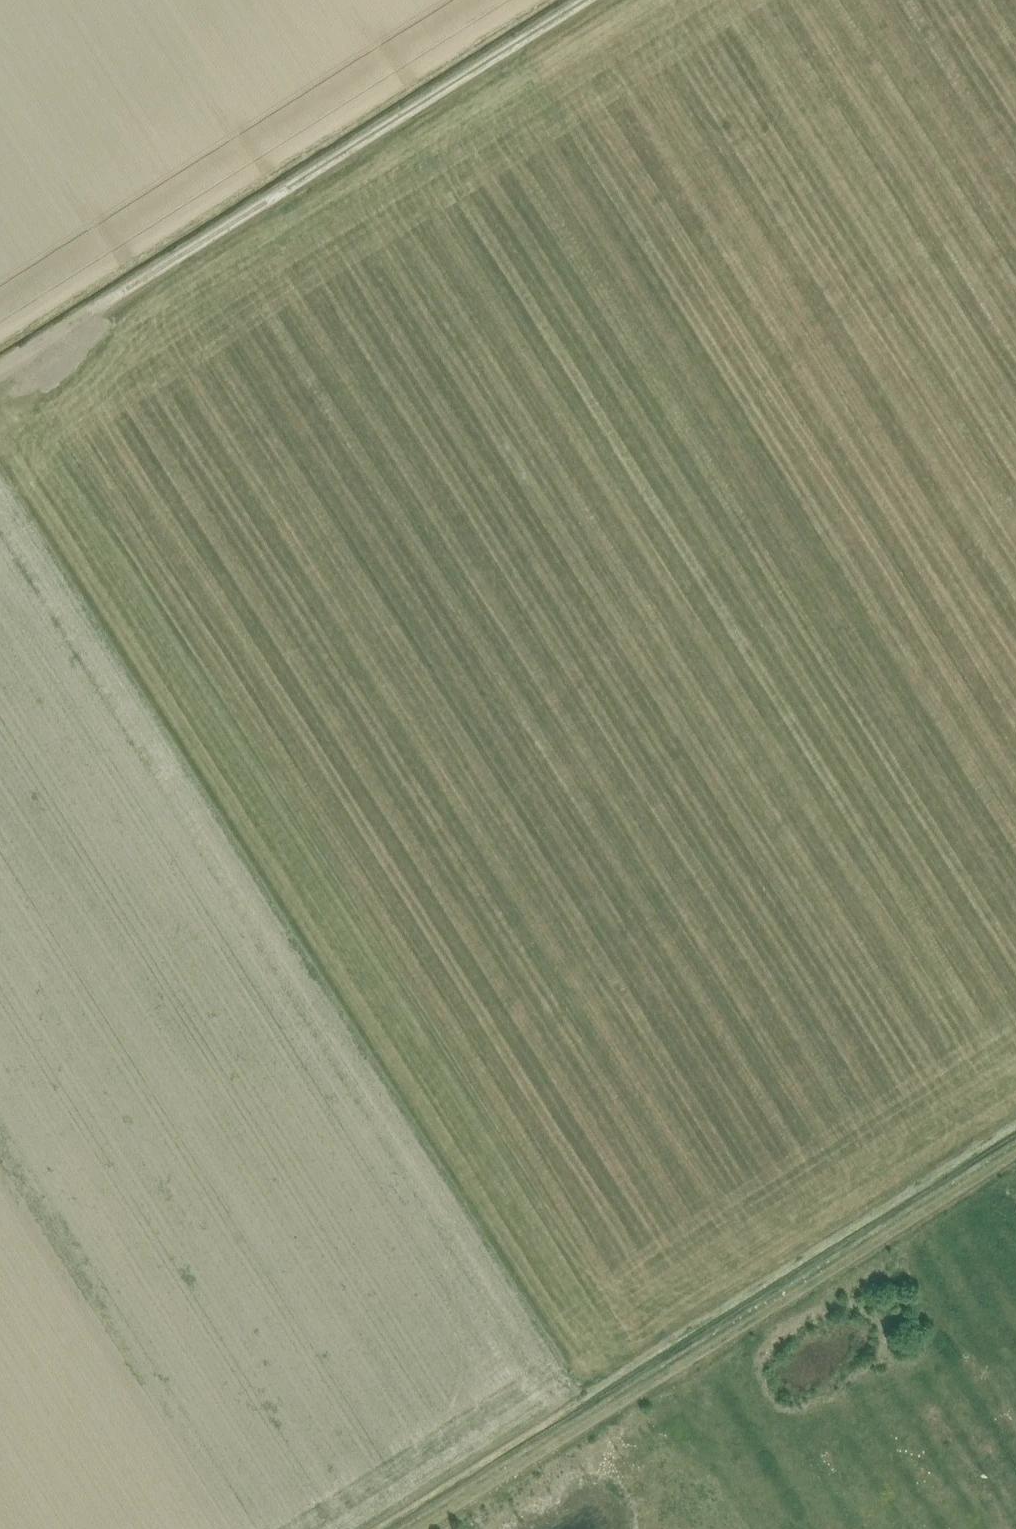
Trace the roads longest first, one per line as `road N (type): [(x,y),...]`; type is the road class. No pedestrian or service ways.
road 1 (track): [(421,1528),(1015,1155)]

